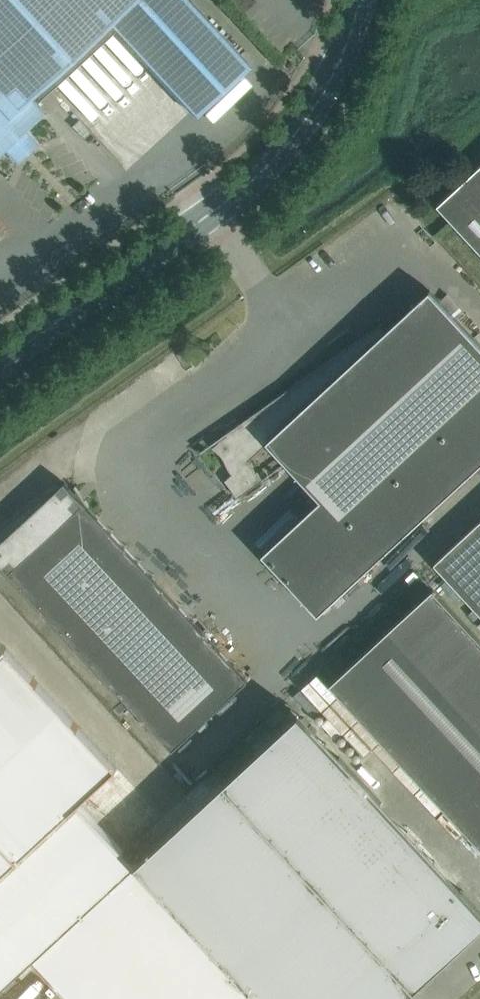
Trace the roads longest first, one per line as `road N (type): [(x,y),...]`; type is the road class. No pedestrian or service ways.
road 1 (unclassified): [(361,0),(325,91),(258,176),(0,363)]

